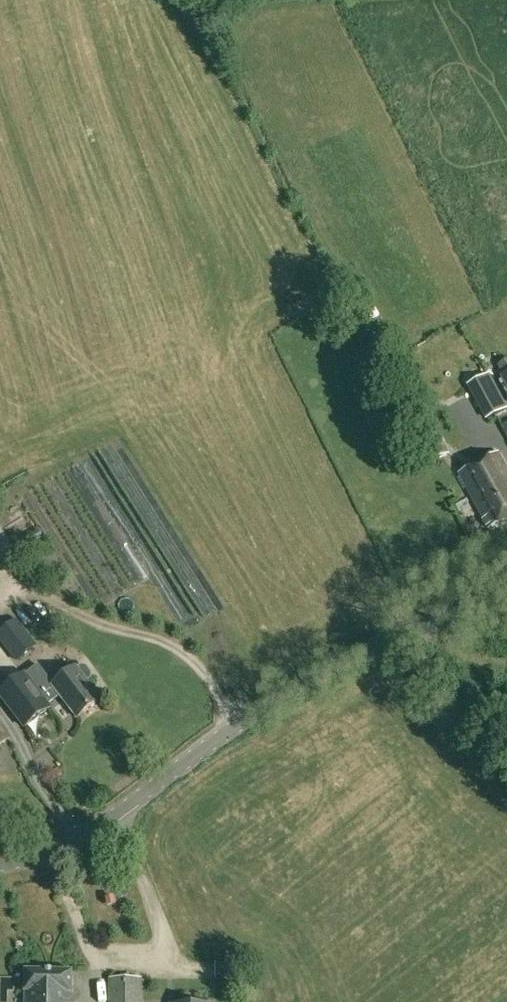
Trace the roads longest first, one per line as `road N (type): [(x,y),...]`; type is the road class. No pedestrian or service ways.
road 1 (tertiary): [(0,866),(81,836),(294,689),(409,630)]
road 2 (residential): [(506,767),(463,726),(409,630)]

